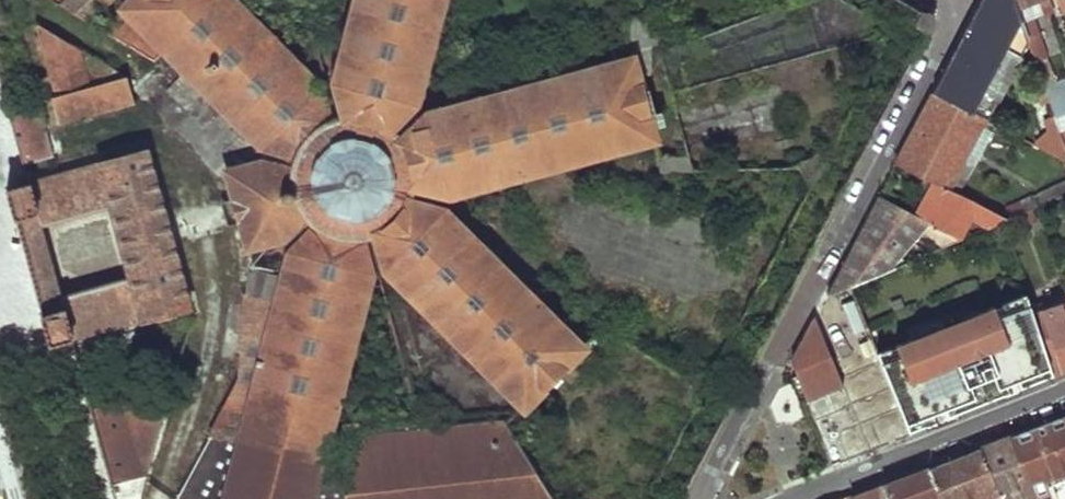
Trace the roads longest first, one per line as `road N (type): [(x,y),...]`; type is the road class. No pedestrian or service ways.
road 1 (residential): [(952,7),(704,498)]
road 2 (residential): [(1064,395),(801,498)]

